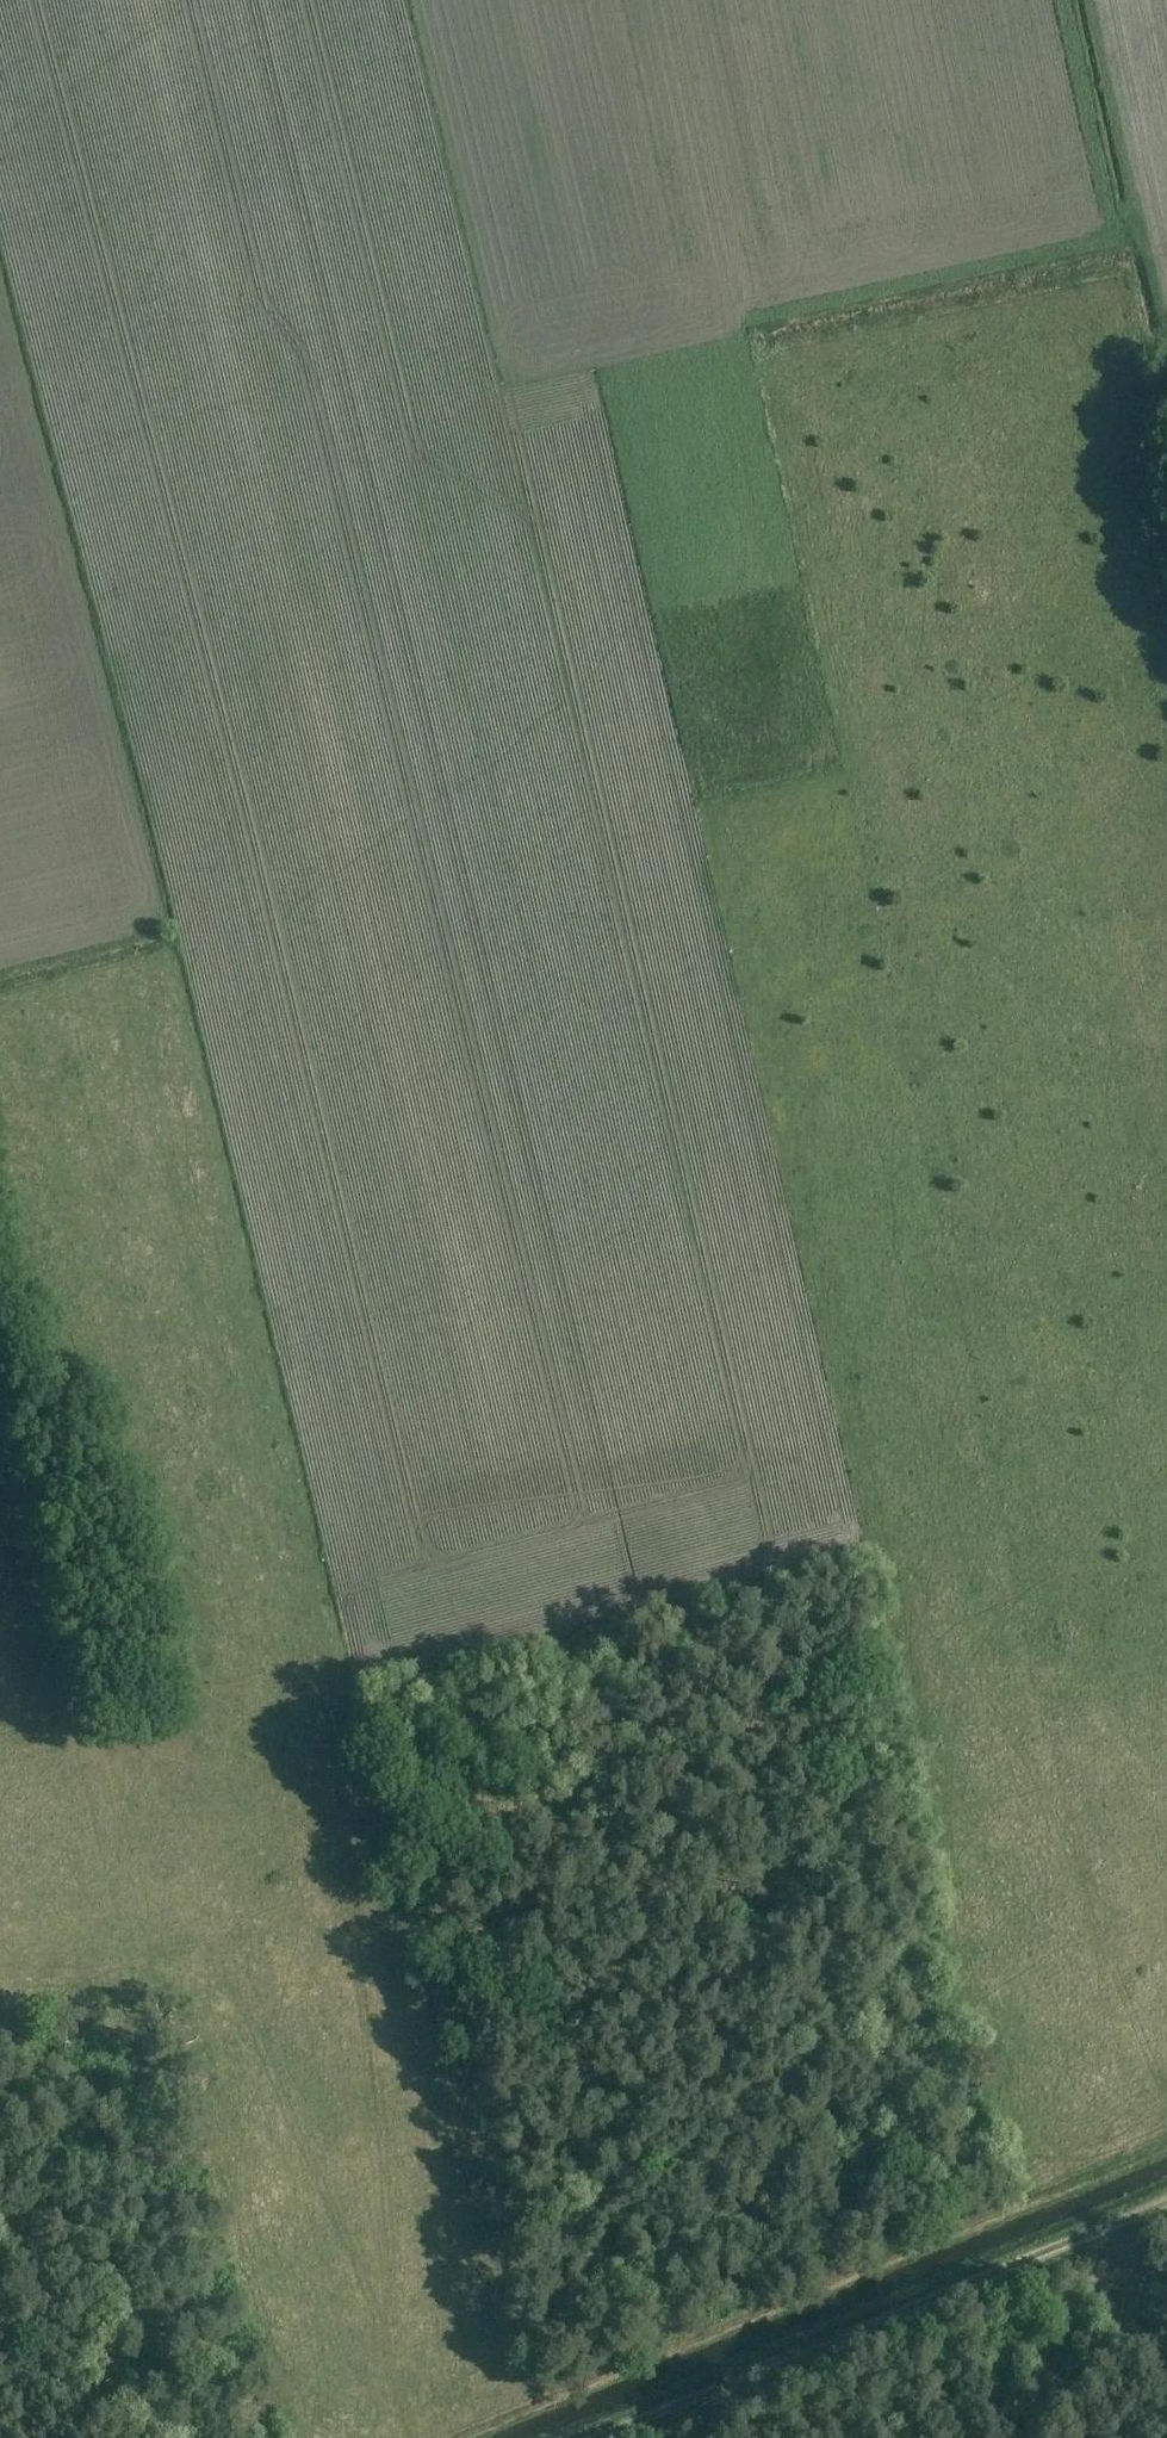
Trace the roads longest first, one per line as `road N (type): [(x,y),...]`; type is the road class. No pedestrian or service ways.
road 1 (track): [(600,2437),(1166,2207)]

